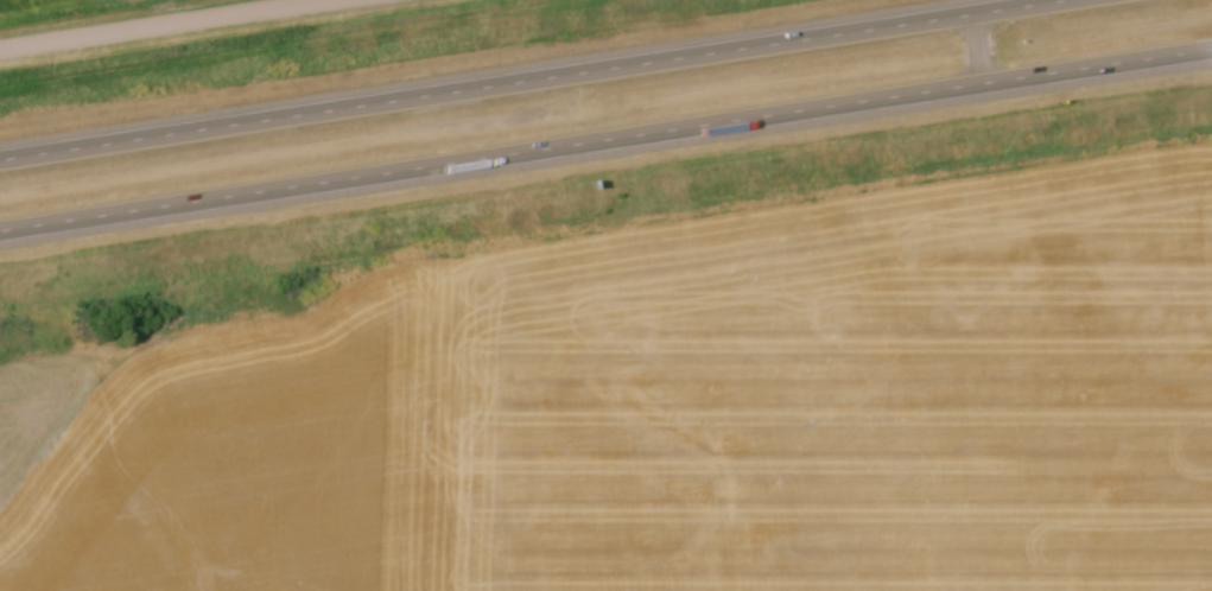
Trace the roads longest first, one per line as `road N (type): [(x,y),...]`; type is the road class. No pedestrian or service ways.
road 1 (motorway): [(0,232),(1211,47)]
road 2 (motorway): [(1052,0),(0,157)]
road 3 (residential): [(0,49),(325,0)]

